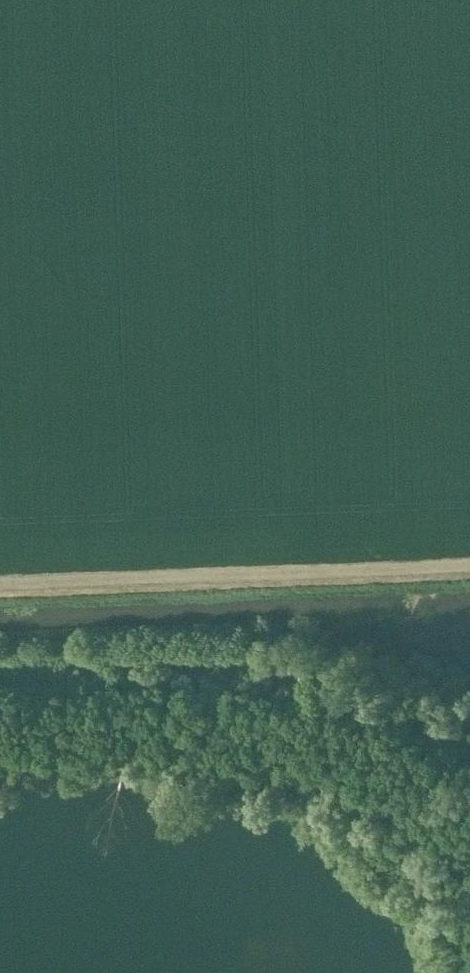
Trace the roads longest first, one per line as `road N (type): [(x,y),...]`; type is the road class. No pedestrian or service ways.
road 1 (track): [(0,671),(241,663)]

